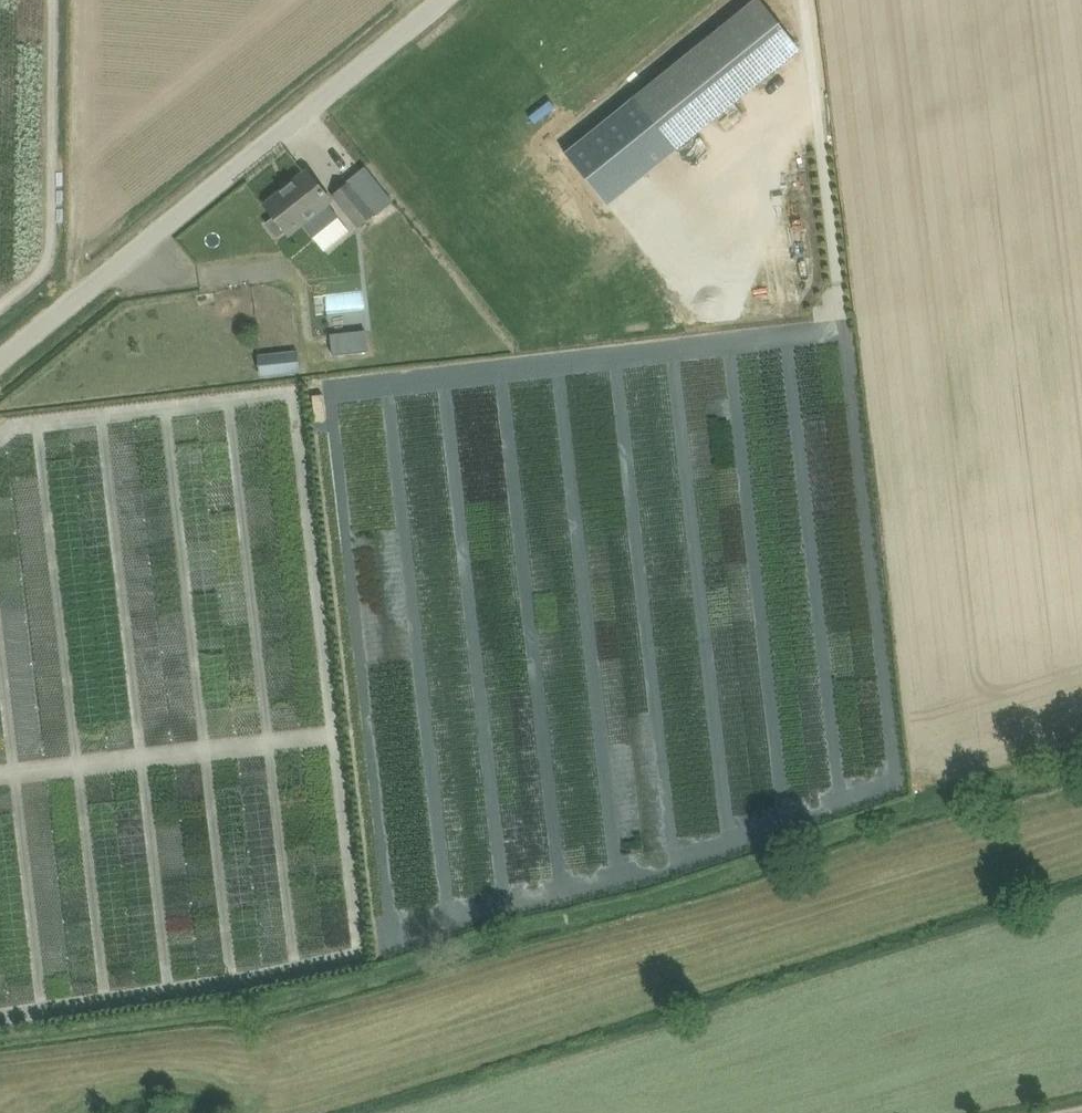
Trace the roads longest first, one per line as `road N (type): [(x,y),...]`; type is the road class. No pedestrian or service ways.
road 1 (unclassified): [(0,365),(430,0)]

